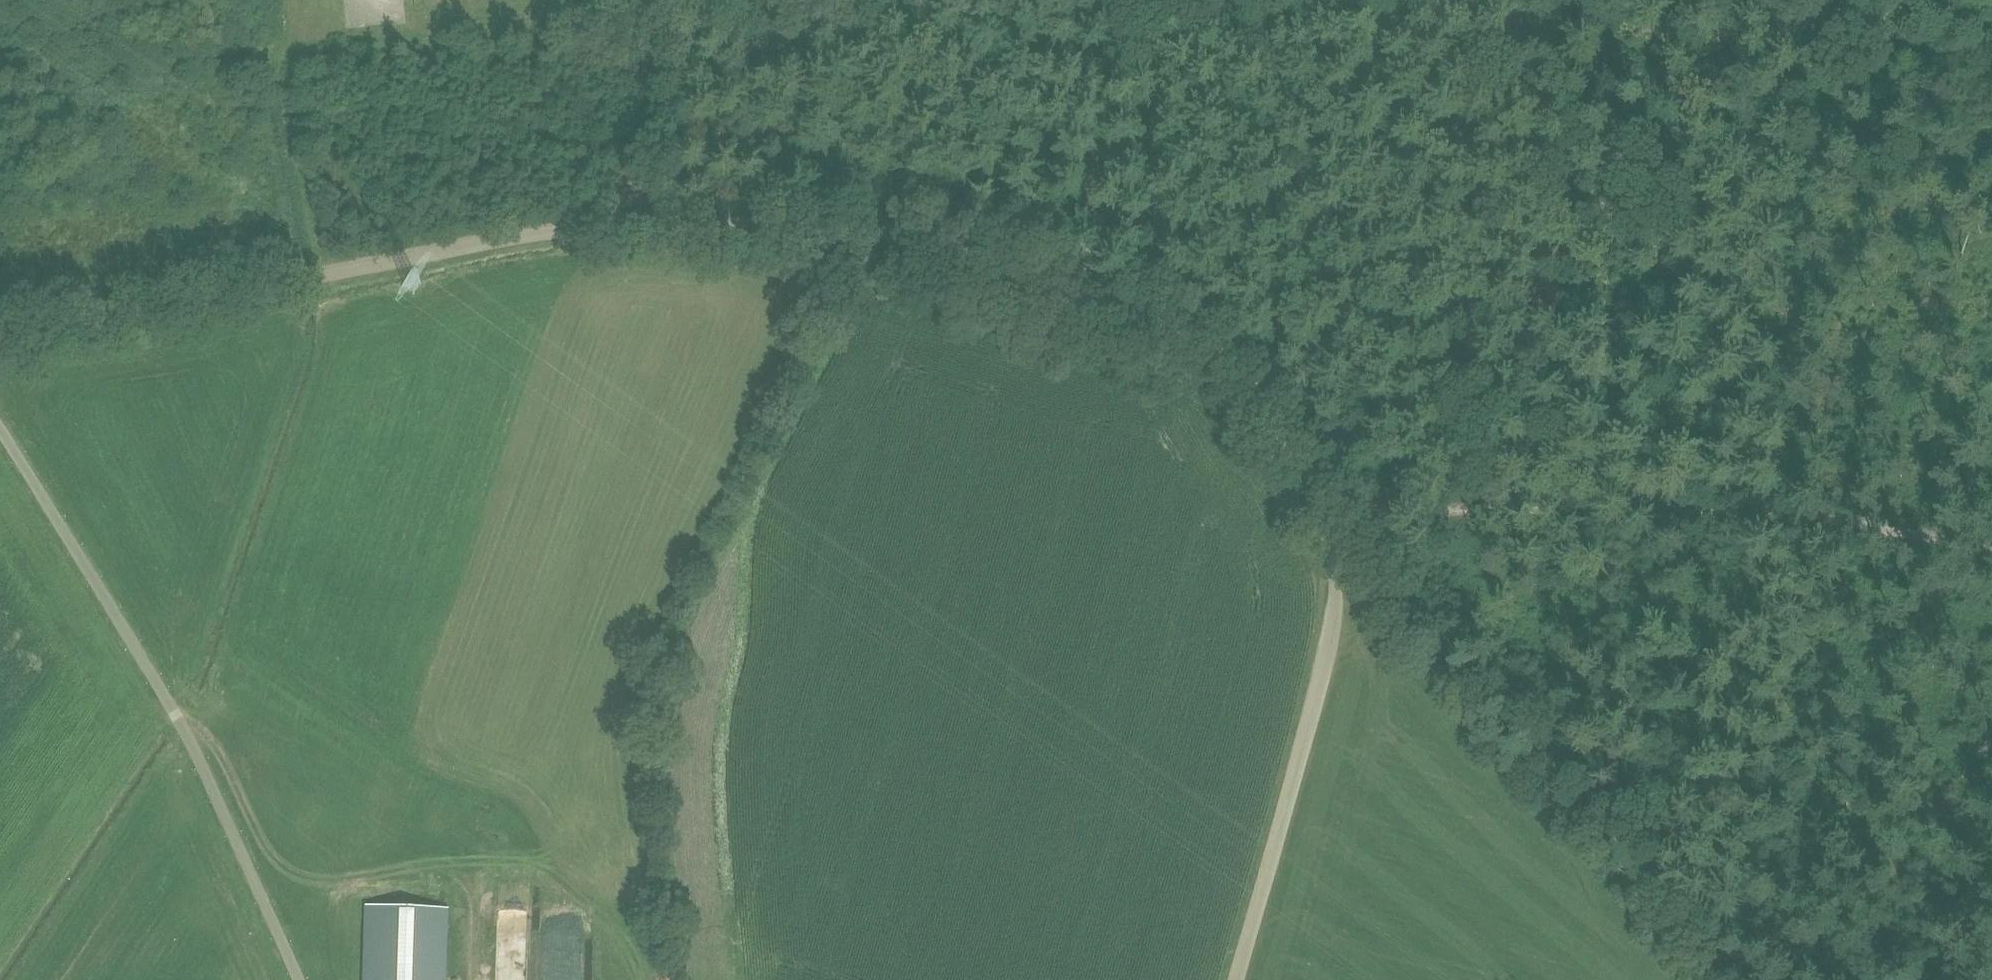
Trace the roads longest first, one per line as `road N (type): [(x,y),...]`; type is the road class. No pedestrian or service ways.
road 1 (track): [(1084,282),(929,243),(832,228),(654,220),(490,242),(0,341)]
road 2 (track): [(1230,979),(1323,653),(1330,561)]
road 3 (track): [(1321,516),(1283,436),(1215,347),(1154,306),(1084,282)]

